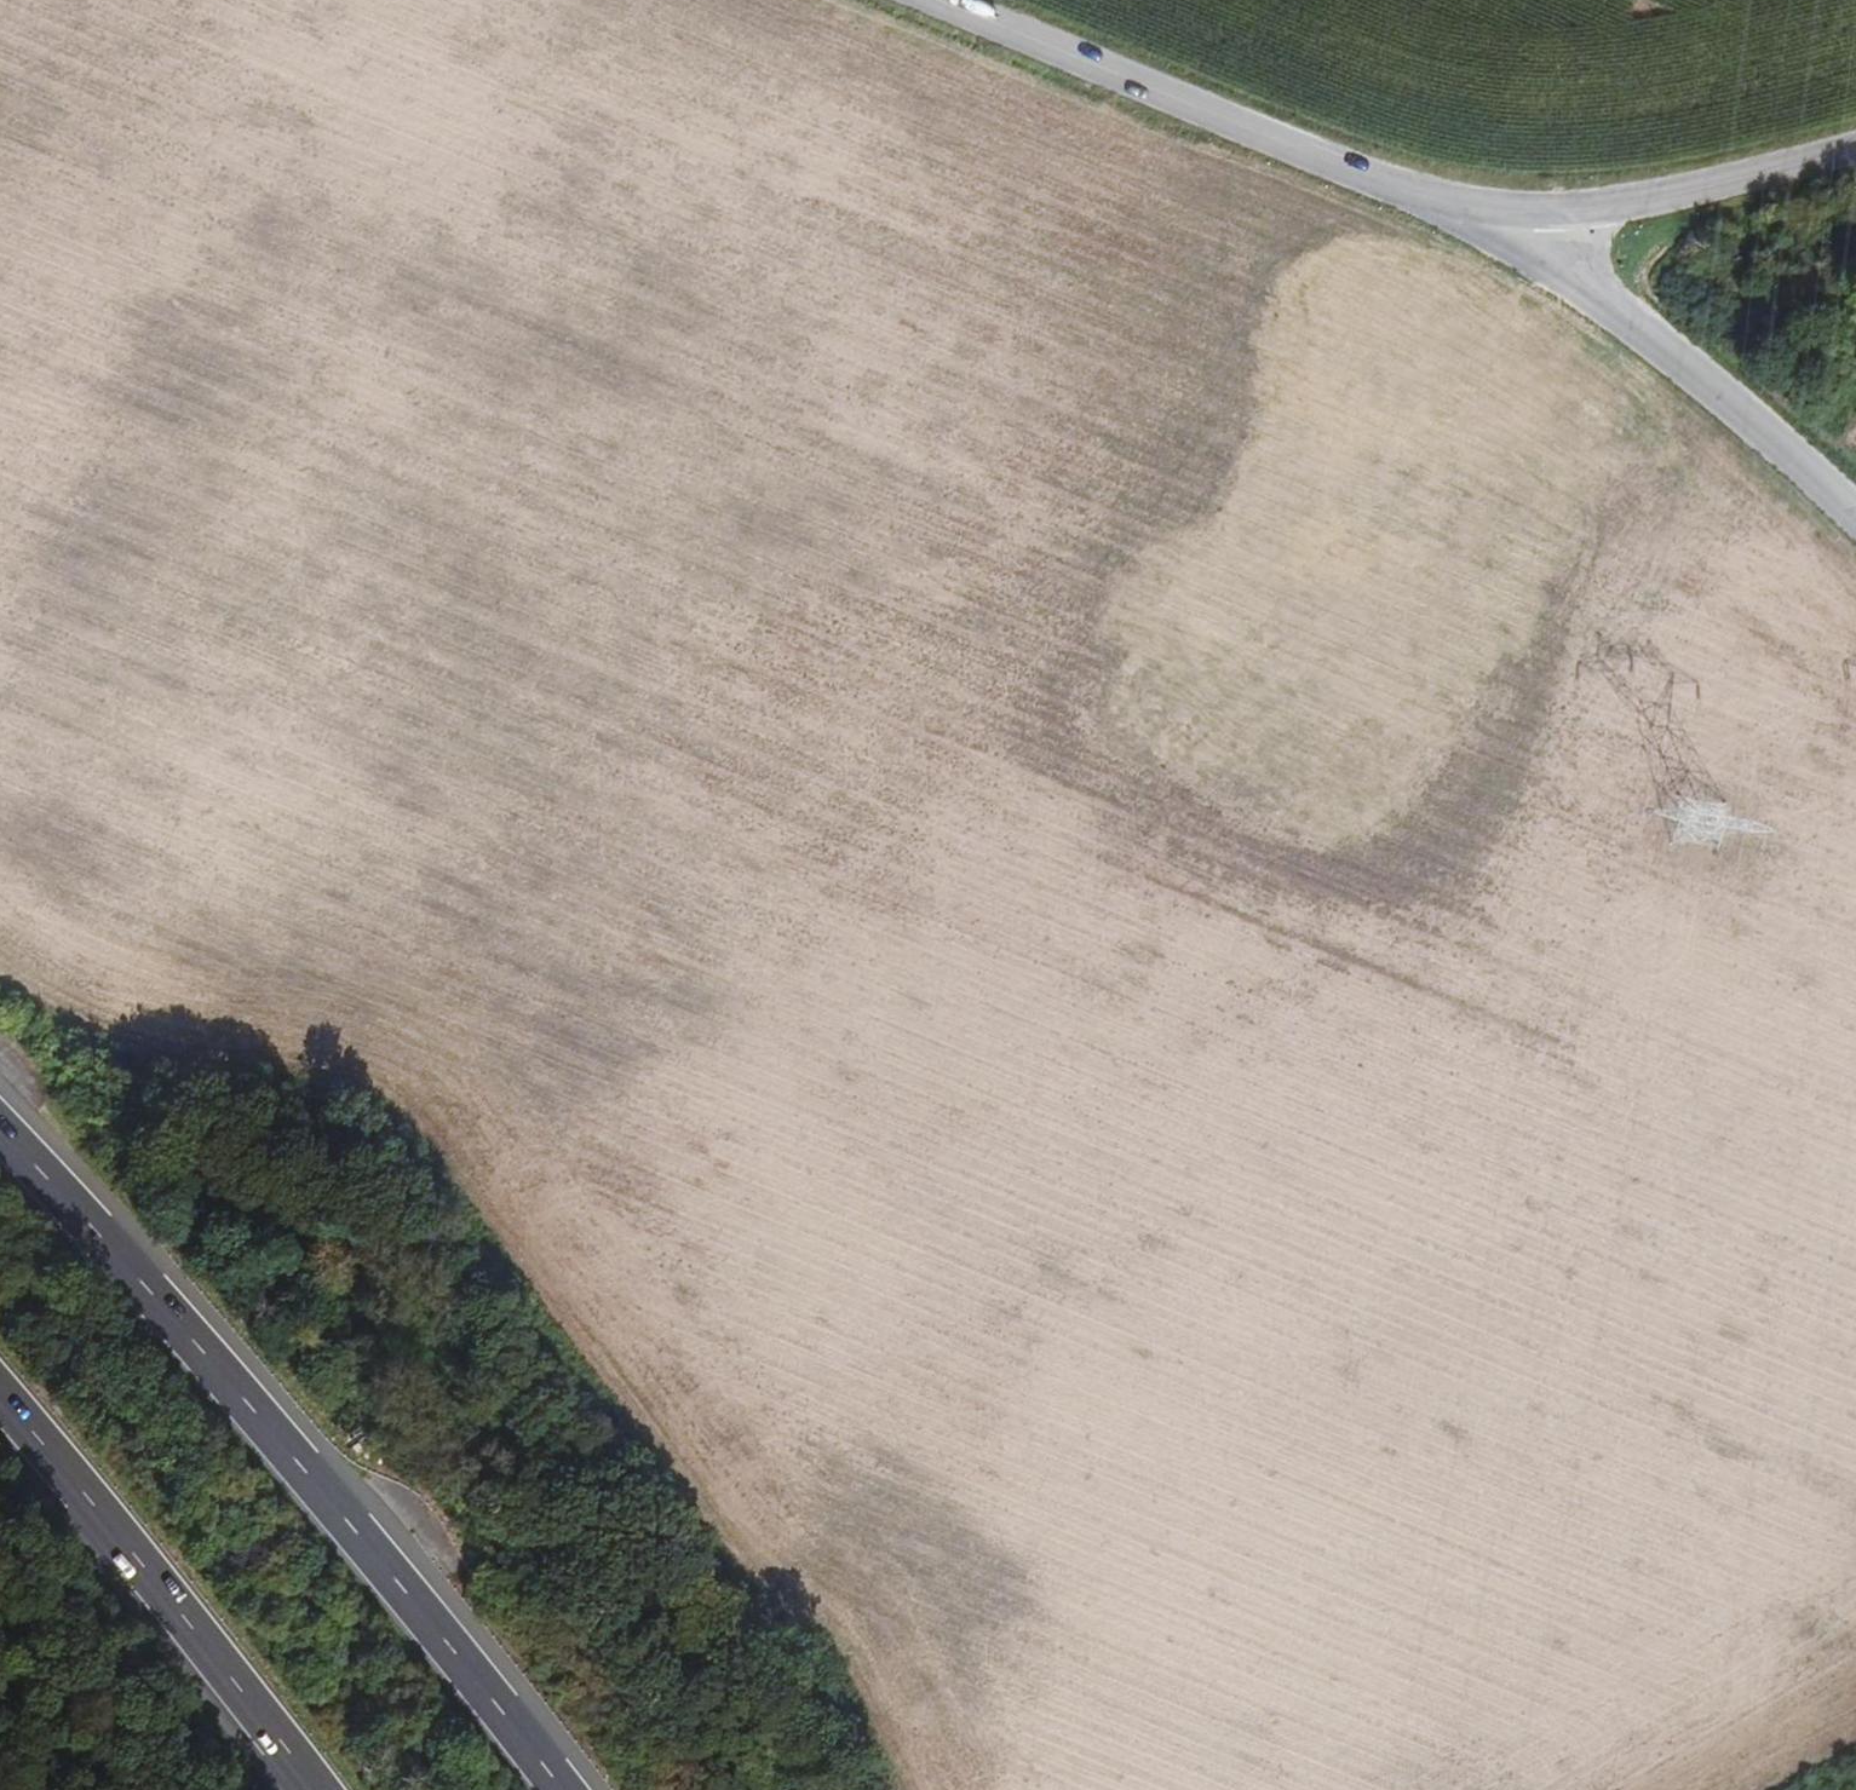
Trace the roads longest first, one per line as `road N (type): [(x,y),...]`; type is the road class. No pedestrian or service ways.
road 1 (trunk): [(554,1789),(262,1429),(0,1138)]
road 2 (secondary): [(1525,213),(1418,197),(1327,165),(928,0)]
road 3 (trunk): [(0,1408),(307,1789)]
road 4 (tertiary): [(1855,513),(1525,213)]
road 5 (secondary): [(1855,147),(1656,198),(1525,213)]

